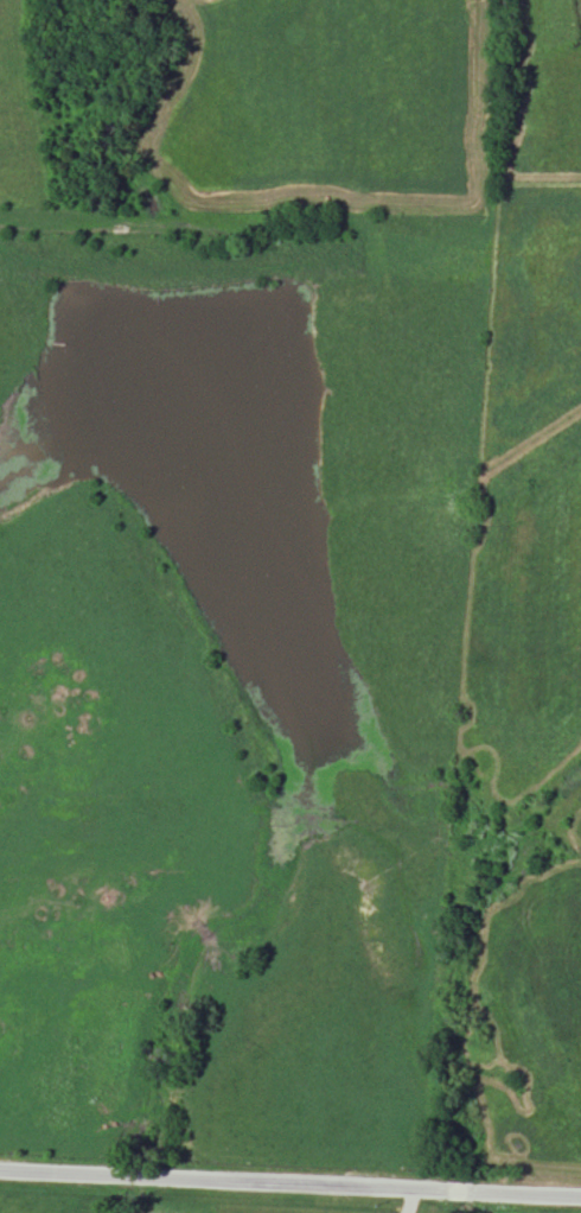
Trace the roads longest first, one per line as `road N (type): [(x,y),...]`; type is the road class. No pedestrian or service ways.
road 1 (residential): [(580,1199),(0,1171)]

